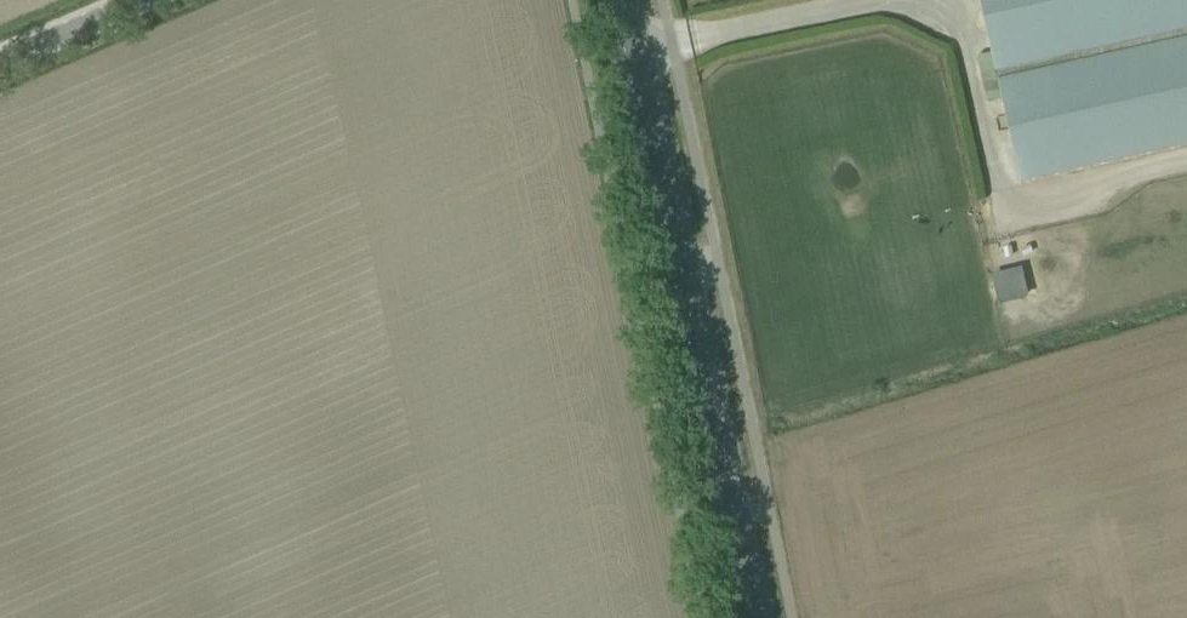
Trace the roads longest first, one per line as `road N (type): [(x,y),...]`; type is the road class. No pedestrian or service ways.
road 1 (tertiary): [(757,617),(625,0)]
road 2 (unclassified): [(0,59),(140,0)]

